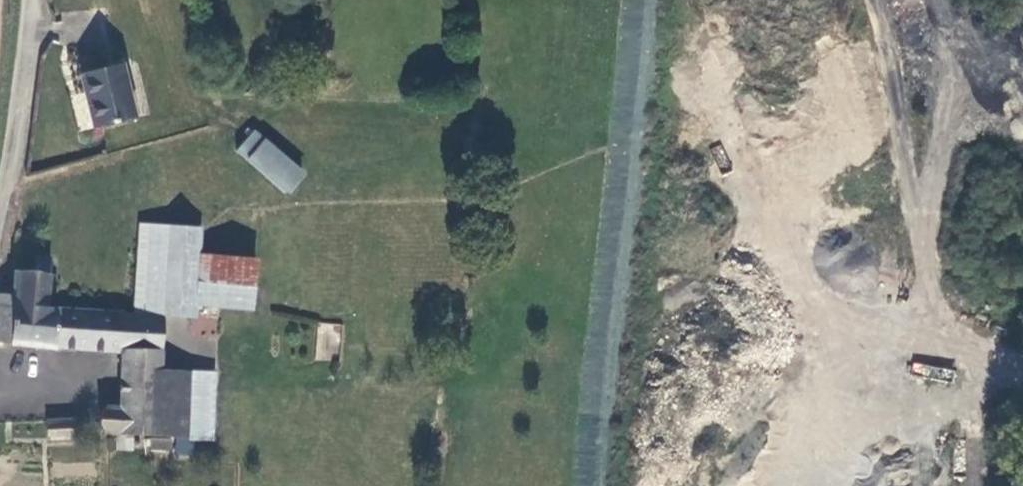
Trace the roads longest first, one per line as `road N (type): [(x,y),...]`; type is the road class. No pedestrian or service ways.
road 1 (residential): [(0,209),(30,0)]

